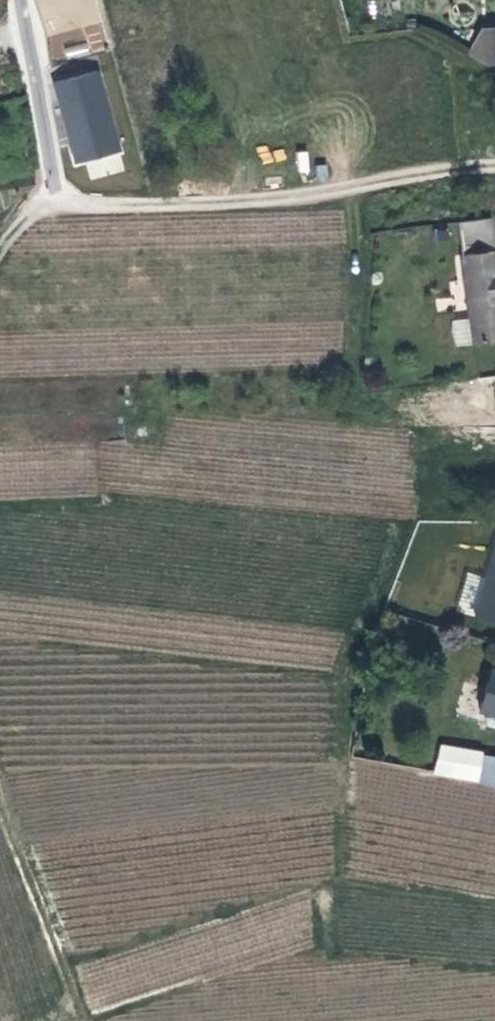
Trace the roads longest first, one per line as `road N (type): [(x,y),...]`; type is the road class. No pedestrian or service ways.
road 1 (track): [(0,248),(63,193),(233,199),(494,166)]
road 2 (track): [(88,1020),(0,788)]
road 3 (residential): [(20,0),(63,193)]

